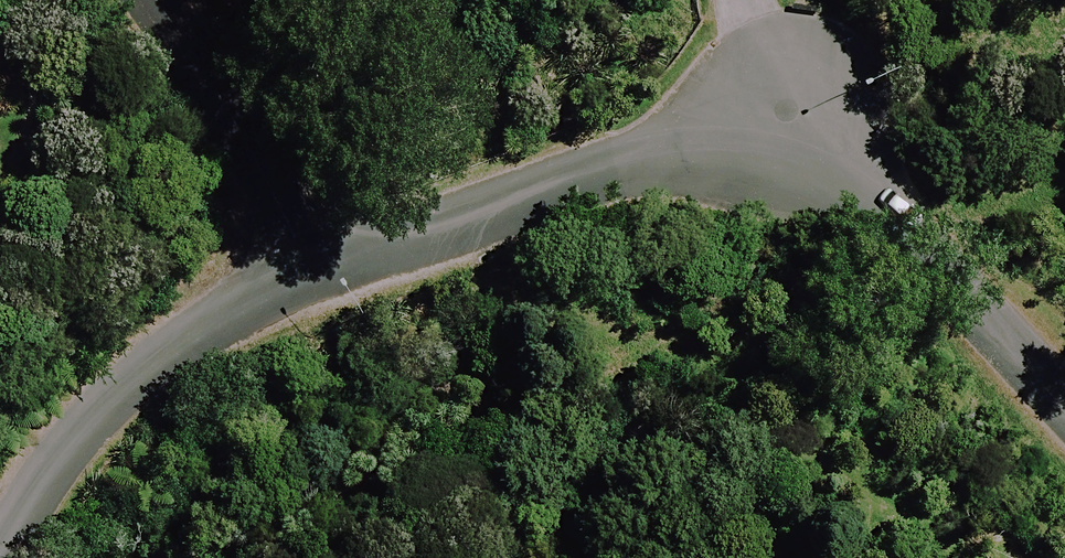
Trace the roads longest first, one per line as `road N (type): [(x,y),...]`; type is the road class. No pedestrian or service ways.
road 1 (unclassified): [(792,146),(585,178),(296,269)]
road 2 (unclassified): [(296,269),(158,353),(60,450),(0,553)]
road 3 (unclassified): [(1064,435),(792,146)]
road 4 (residential): [(296,269),(150,0)]
road 5 (residential): [(792,146),(742,0)]

